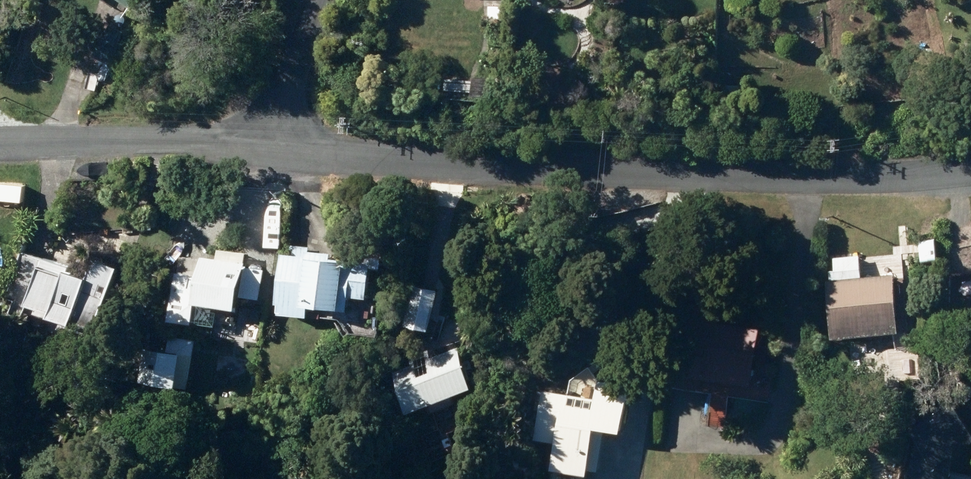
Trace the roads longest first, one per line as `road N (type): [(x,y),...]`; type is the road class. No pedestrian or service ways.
road 1 (residential): [(970,166),(846,175),(269,146)]
road 2 (residential): [(269,146),(0,141)]
road 3 (residential): [(318,0),(269,146)]

